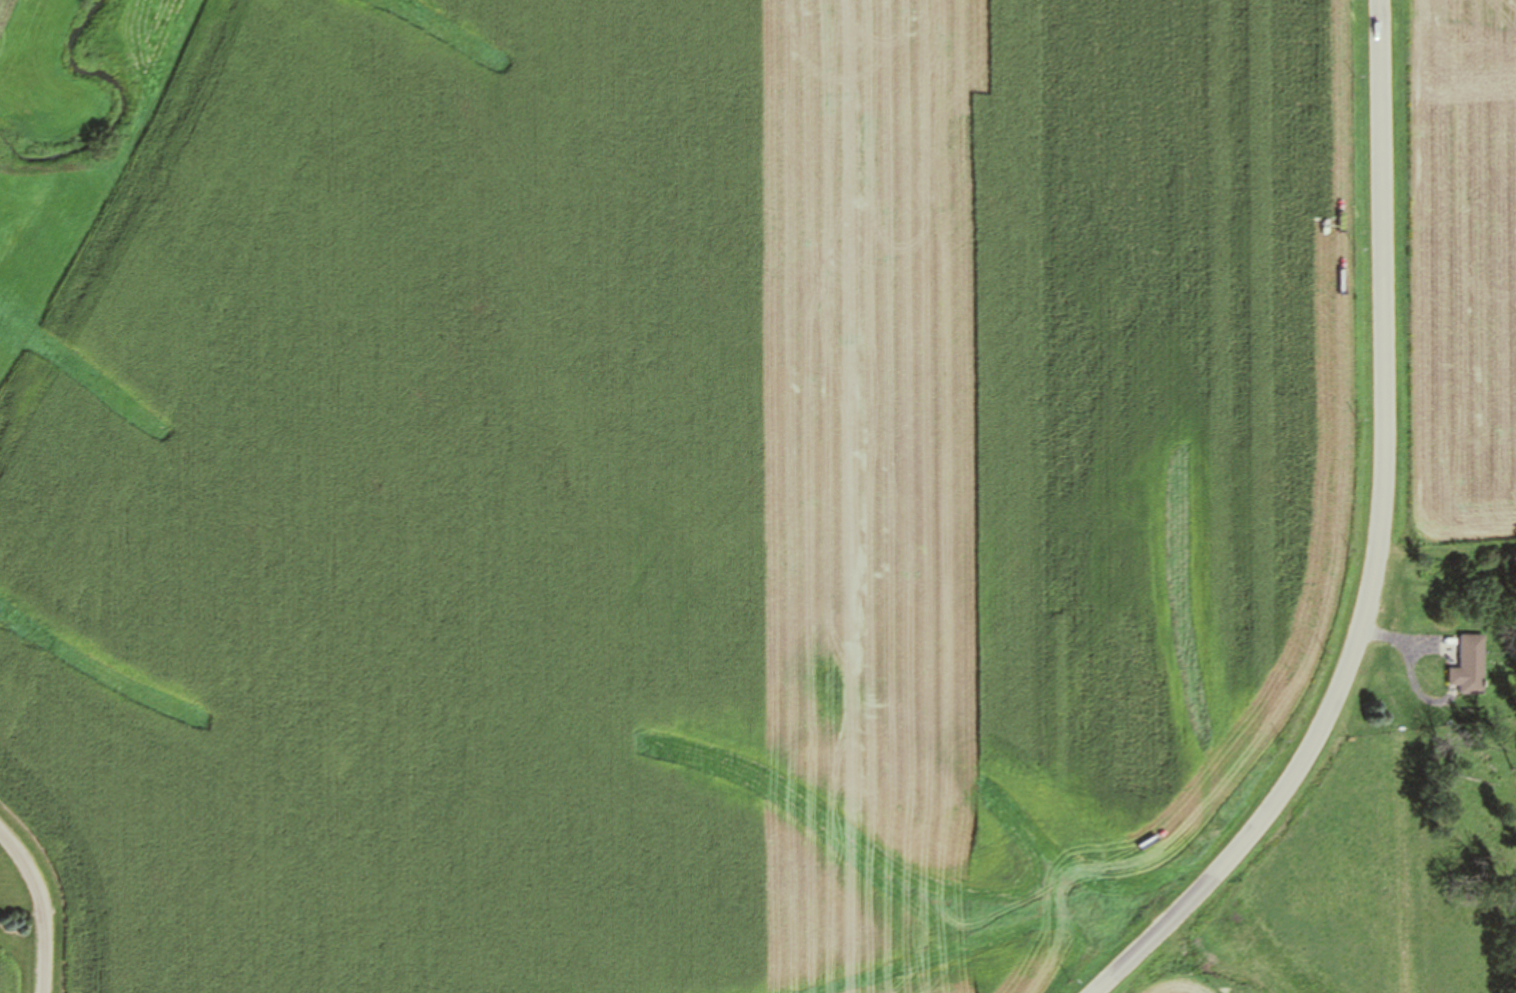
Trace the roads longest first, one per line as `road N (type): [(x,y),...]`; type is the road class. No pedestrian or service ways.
road 1 (secondary): [(1095,992),(1254,831),(1294,779),(1356,644),(1385,468),(1379,0)]

